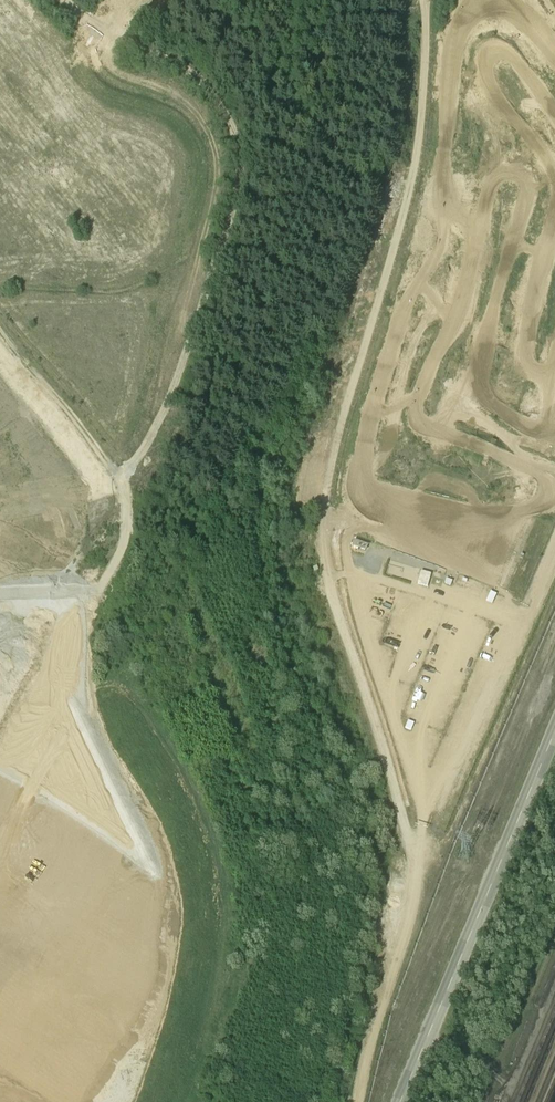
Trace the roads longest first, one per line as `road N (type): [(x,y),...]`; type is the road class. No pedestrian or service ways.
road 1 (track): [(425,0),(412,173),(327,480),(330,581),(413,848),(416,886),(358,1101)]
road 2 (track): [(111,40),(190,86),(221,142),(189,334),(133,528),(0,781)]
road 3 (track): [(554,531),(416,886)]
road 4 (track): [(63,0),(111,40),(164,0)]

